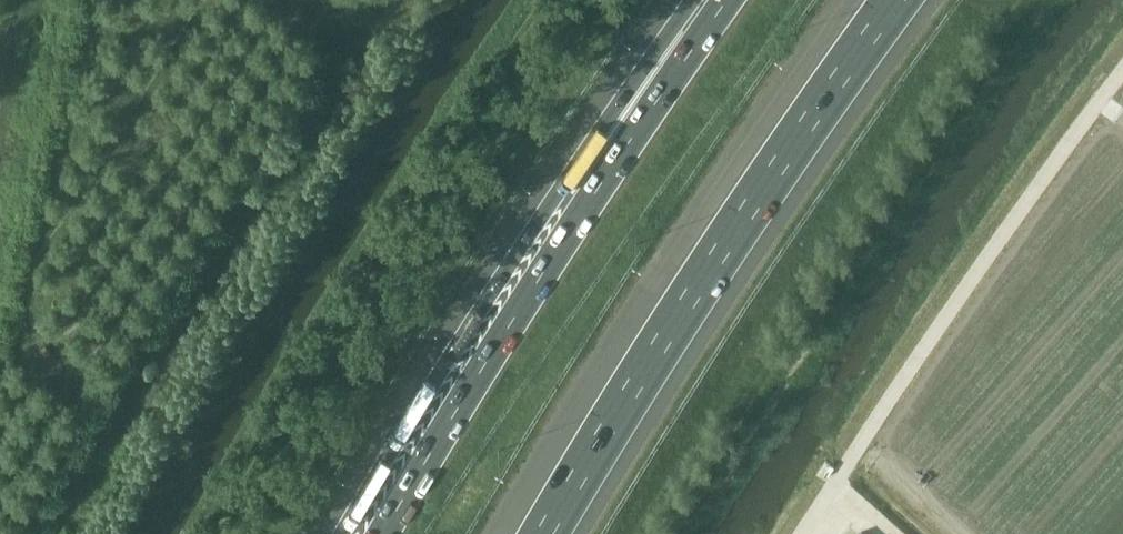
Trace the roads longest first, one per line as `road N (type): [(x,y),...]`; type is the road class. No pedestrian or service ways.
road 1 (motorway): [(543,533),(776,167),(903,0)]
road 2 (motorway): [(694,0),(525,237),(341,533)]
road 3 (motorway): [(728,0),(502,339),(384,533)]
road 4 (track): [(225,533),(340,320),(402,239),(556,0)]
road 5 (track): [(1122,75),(803,533)]

